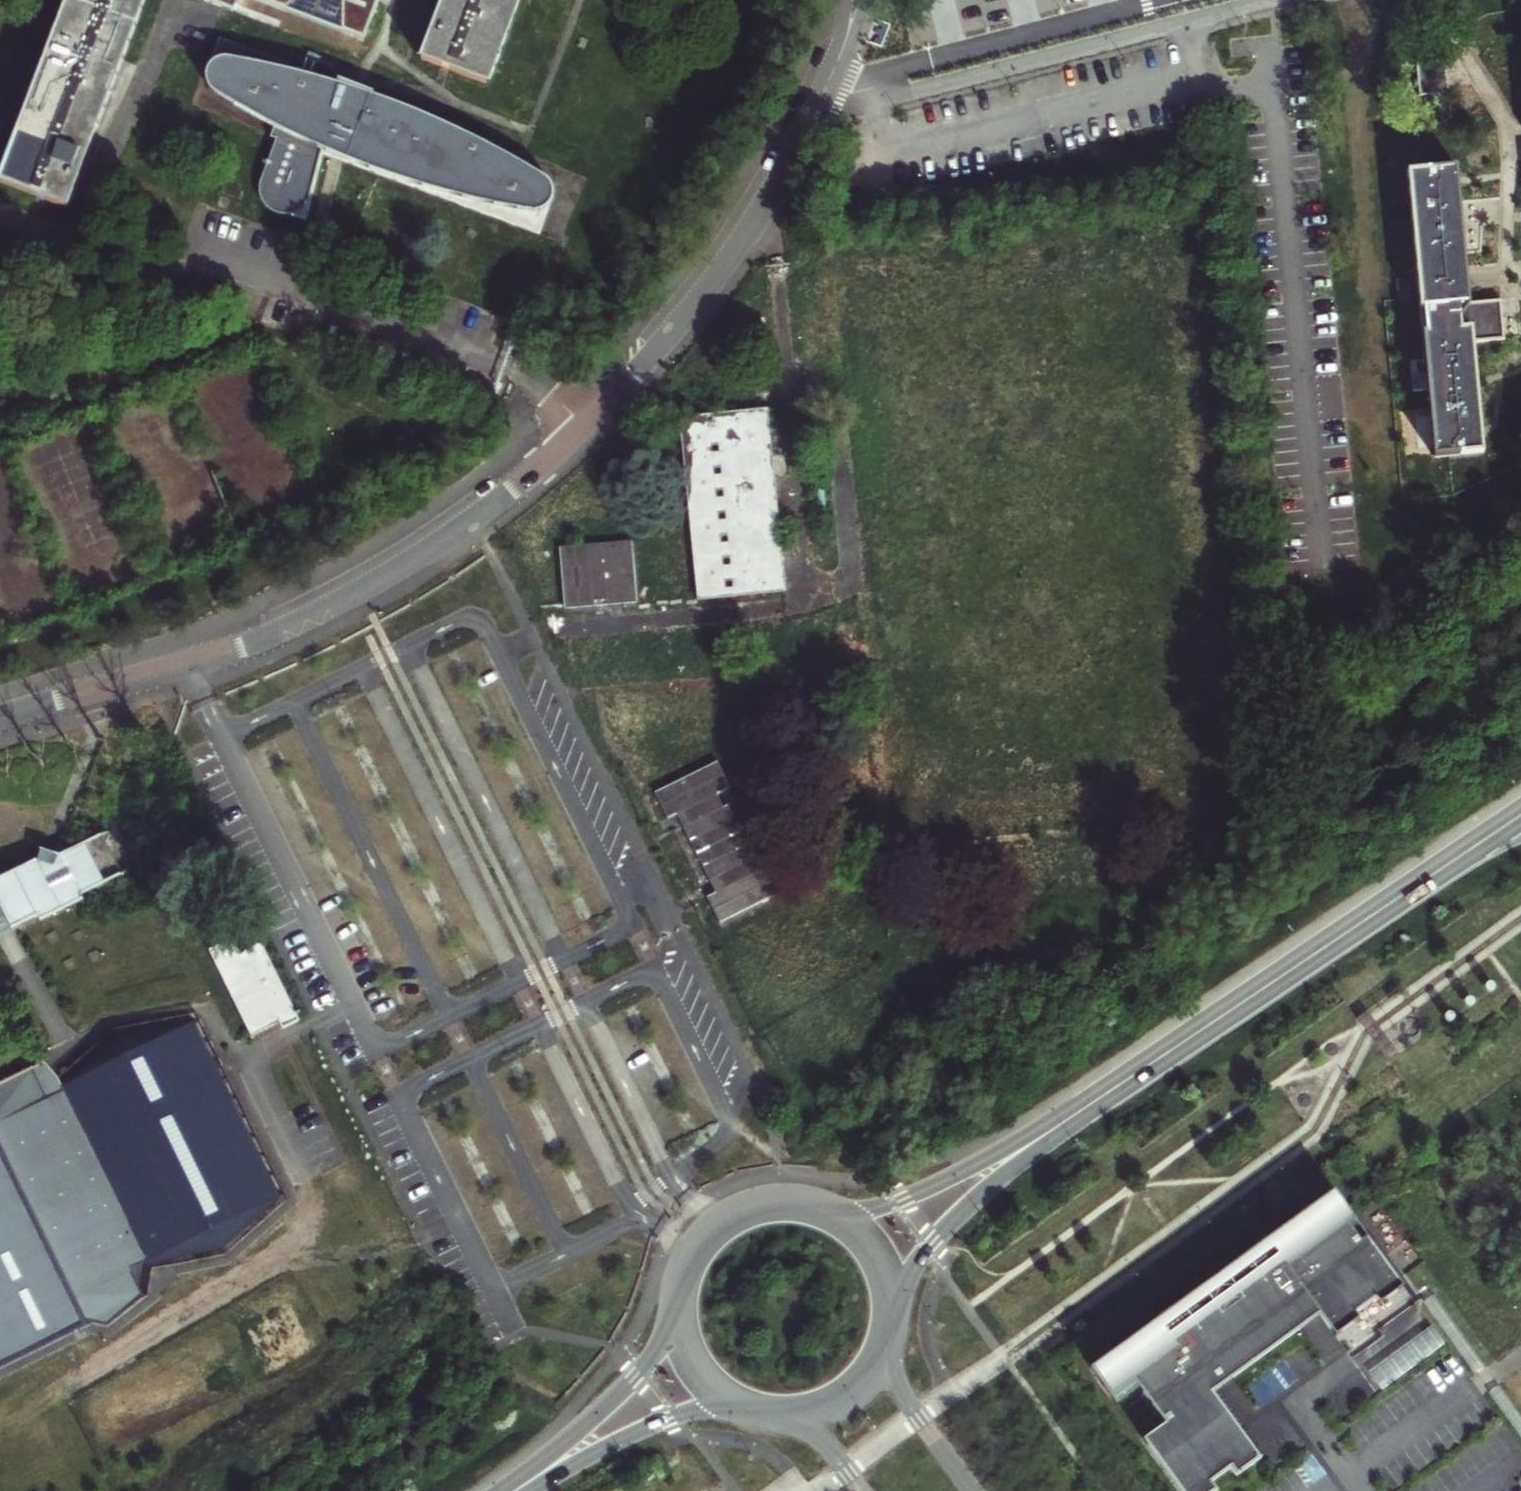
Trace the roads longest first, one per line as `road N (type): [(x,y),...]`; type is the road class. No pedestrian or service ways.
road 1 (tertiary): [(0,717),(264,640),(435,548),(531,477),(636,374),(723,266),(802,139),(846,44)]
road 2 (secondary): [(1520,815),(1086,1108)]
road 3 (secondary): [(1086,1108),(900,1203),(822,1212)]
road 4 (secondary): [(890,1311),(956,1219),(1086,1108)]
road 5 (secondary): [(681,1299),(645,1369),(510,1490)]
road 6 (secondary): [(528,1490),(681,1417),(748,1408)]
road 7 (secondary): [(822,1212),(768,1207),(730,1221),(693,1260),(681,1299)]
road 8 (residential): [(971,1490),(908,1403),(888,1330)]
road 9 (secondary): [(776,1415),(843,1398),(872,1369),(888,1330)]
road 10 (secondary): [(681,1299),(696,1365),(748,1408)]
road 11 (secondary): [(890,1311),(876,1257),(822,1212)]

